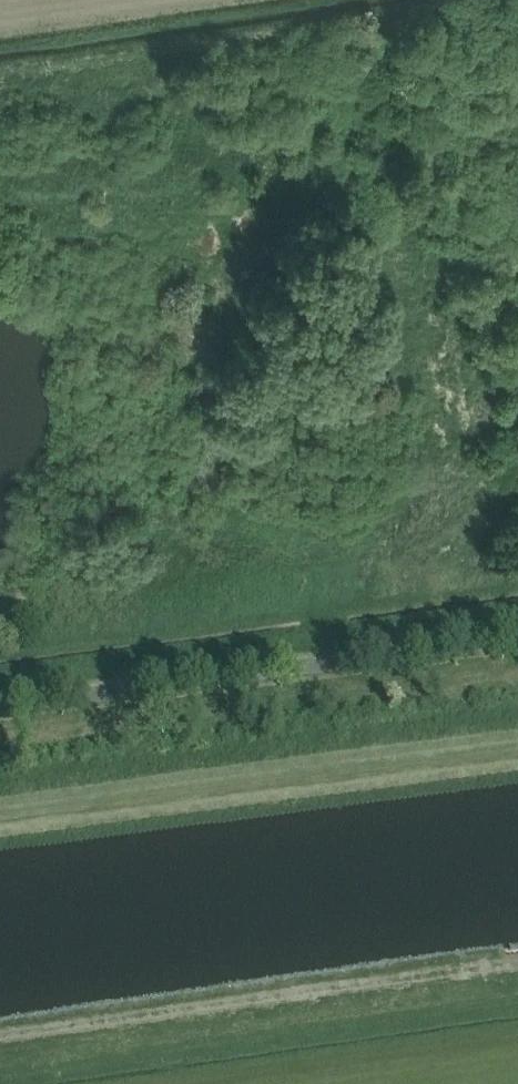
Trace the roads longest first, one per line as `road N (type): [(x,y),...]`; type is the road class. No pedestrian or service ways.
road 1 (unclassified): [(517,641),(0,707)]

